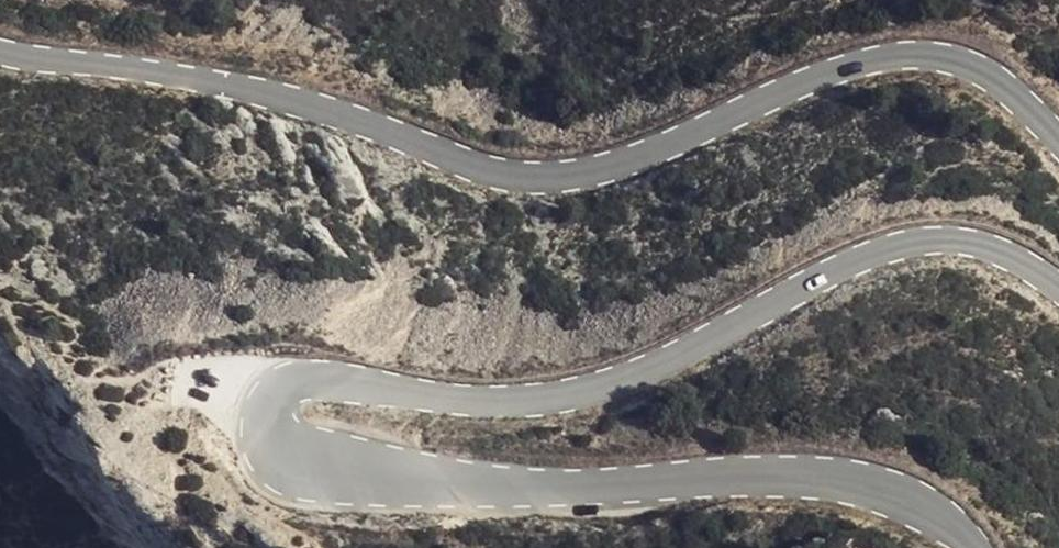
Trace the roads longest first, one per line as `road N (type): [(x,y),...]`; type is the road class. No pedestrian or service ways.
road 1 (tertiary): [(1058,284),(999,249),(914,240),(850,261),(688,350),(579,392),(476,400),(311,380),(275,390),(266,409),(268,433),(282,451),(392,476),(513,485),(803,473),(863,480),(922,503),(976,547)]
road 2 (tertiary): [(0,50),(259,89),(521,175),(601,167),(808,79),(911,53),(974,67),(1058,142)]

